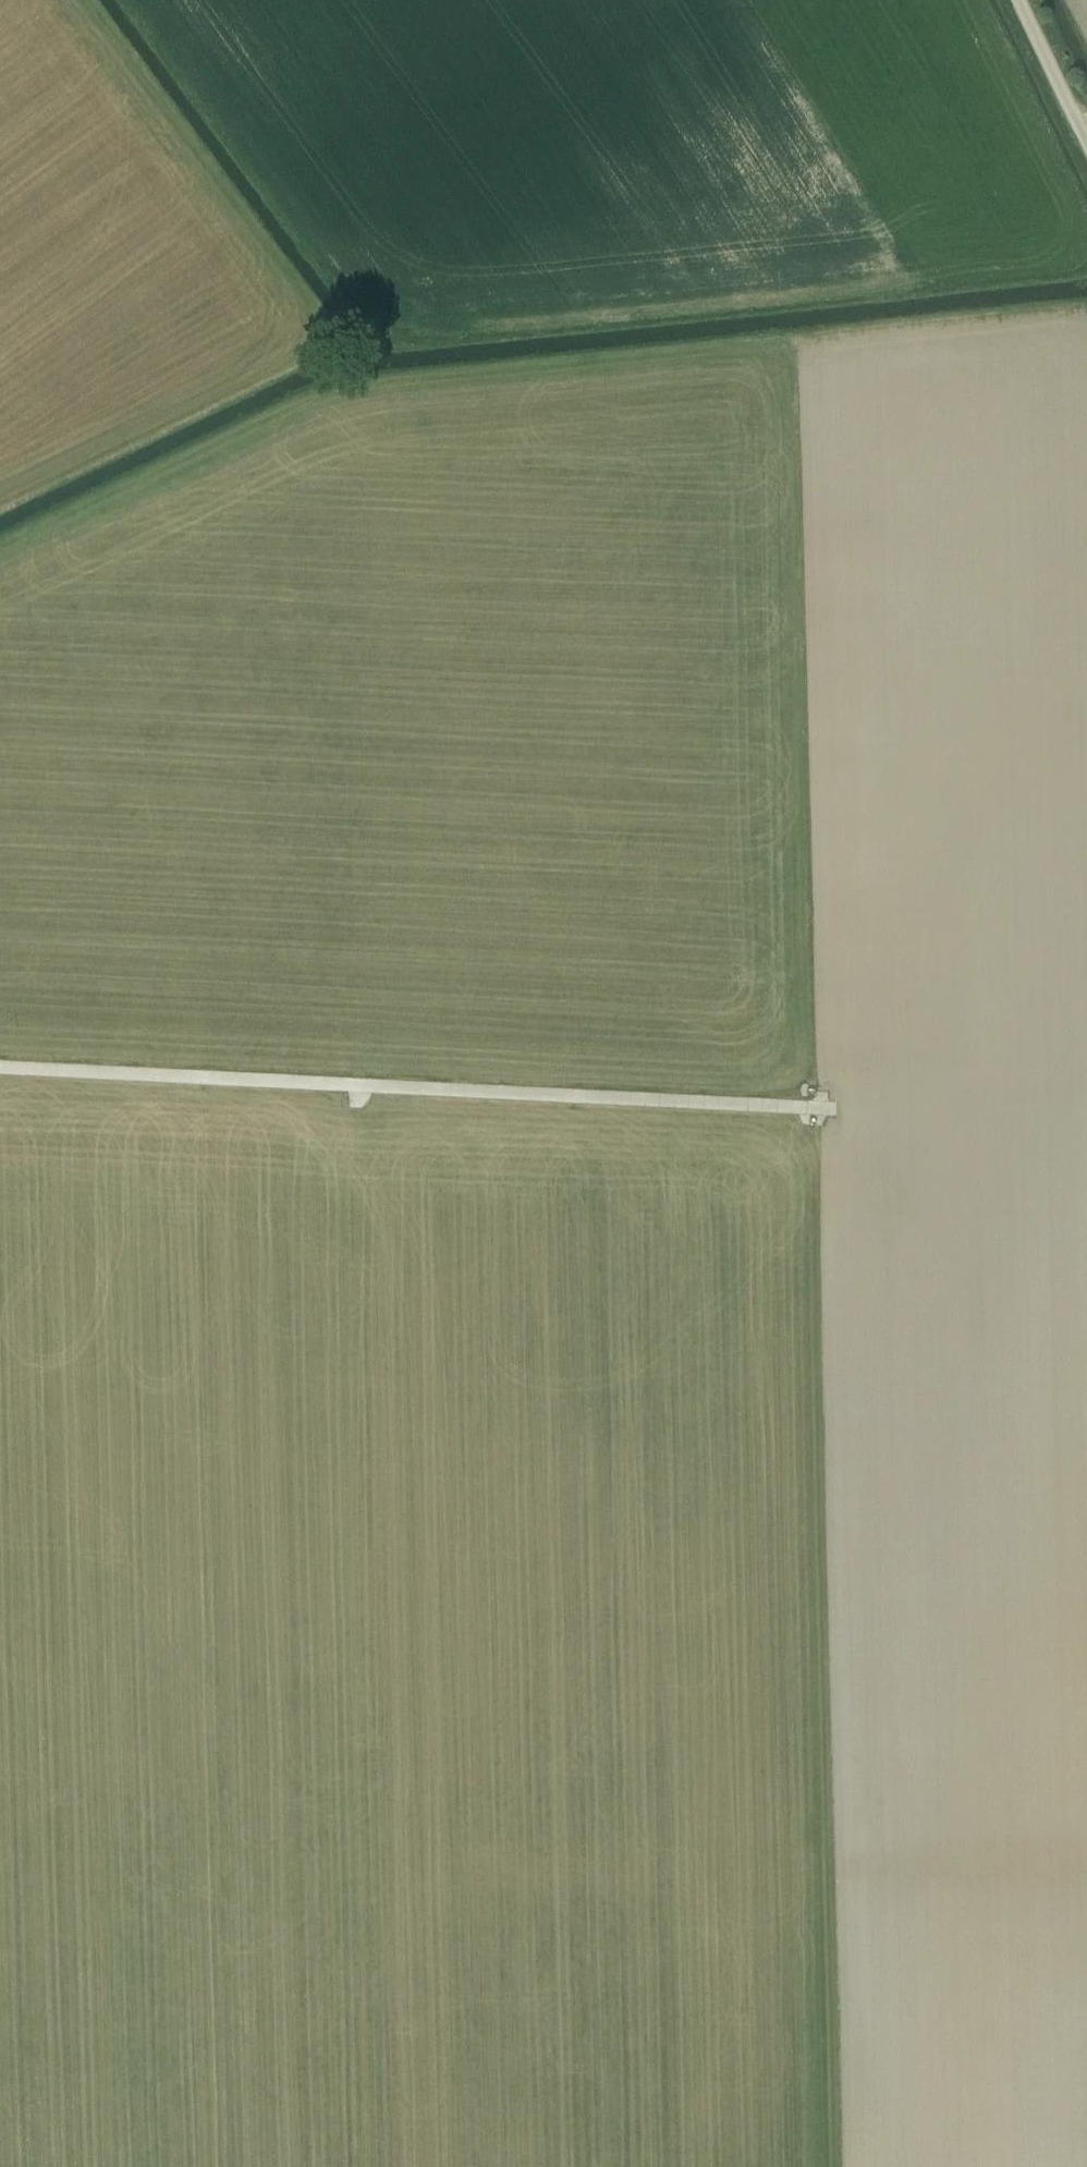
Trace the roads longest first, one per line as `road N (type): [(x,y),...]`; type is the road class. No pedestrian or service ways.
road 1 (unclassified): [(1086,137),(1025,0)]

